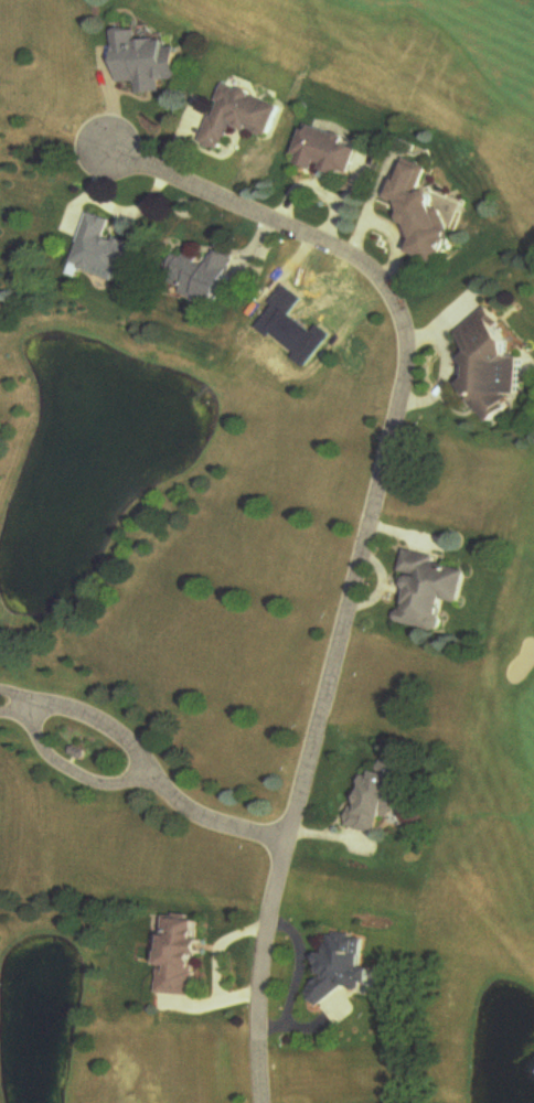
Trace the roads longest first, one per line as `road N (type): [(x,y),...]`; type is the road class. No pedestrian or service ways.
road 1 (residential): [(109,149),(357,258),(388,286),(409,334),(404,401),(268,942),(265,1102)]
road 2 (residential): [(0,704),(145,771),(210,822),(287,845)]

